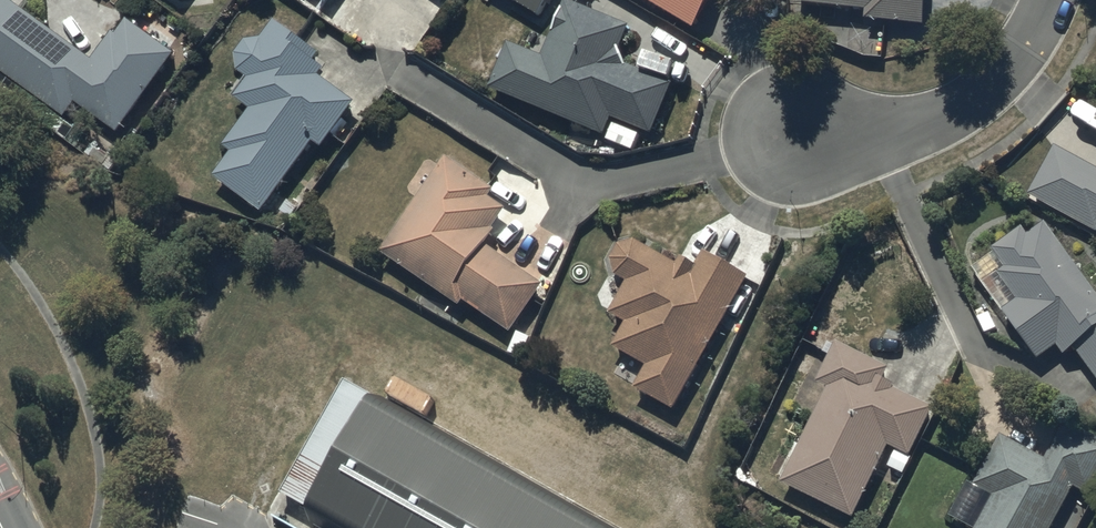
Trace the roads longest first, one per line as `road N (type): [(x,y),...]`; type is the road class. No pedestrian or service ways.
road 1 (residential): [(1050,0),(1016,60),(950,113),(798,132)]

